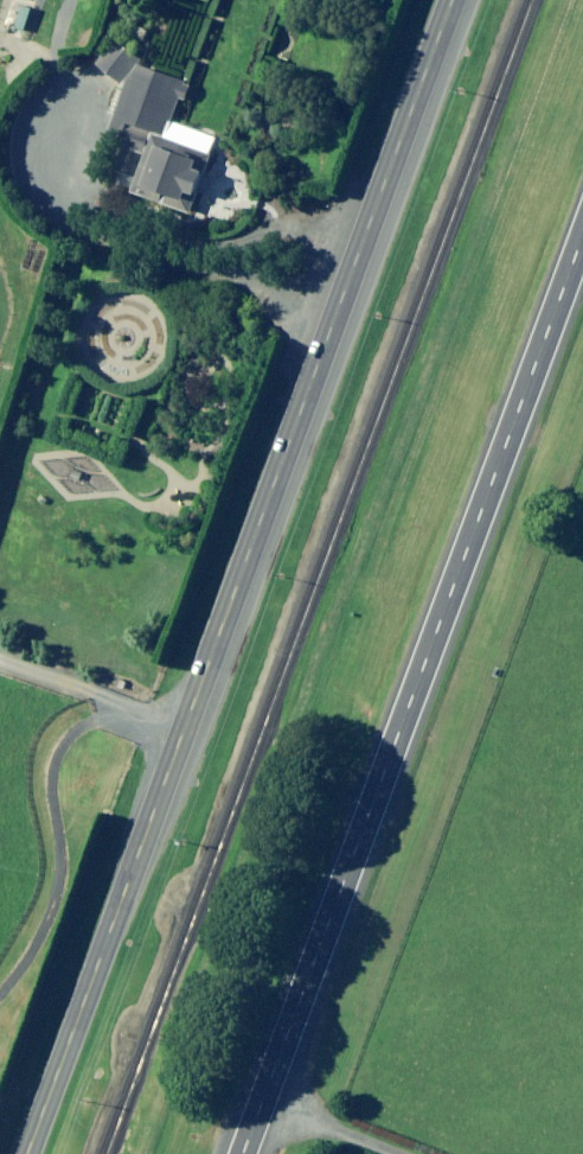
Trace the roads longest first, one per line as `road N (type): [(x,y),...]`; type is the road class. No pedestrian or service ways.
road 1 (secondary): [(29,1153),(454,0)]
road 2 (primary): [(245,1153),(582,236)]
road 3 (track): [(0,988),(48,880),(46,775),(56,748),(103,716),(181,742)]
road 4 (track): [(393,1153),(264,1102)]

